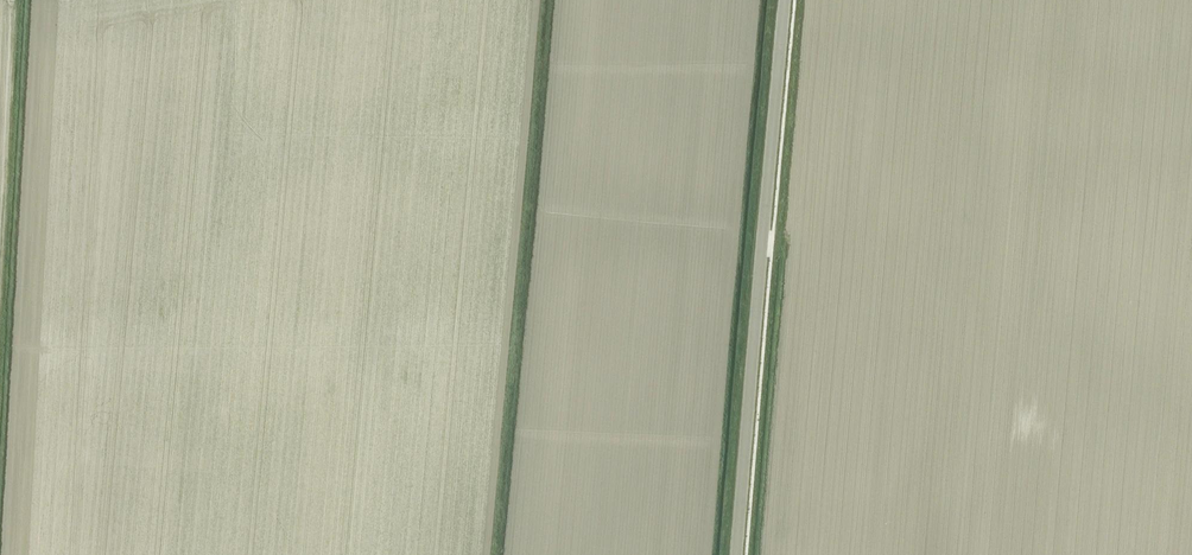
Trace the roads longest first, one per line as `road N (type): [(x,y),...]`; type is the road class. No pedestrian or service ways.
road 1 (tertiary): [(737,554),(786,0)]

